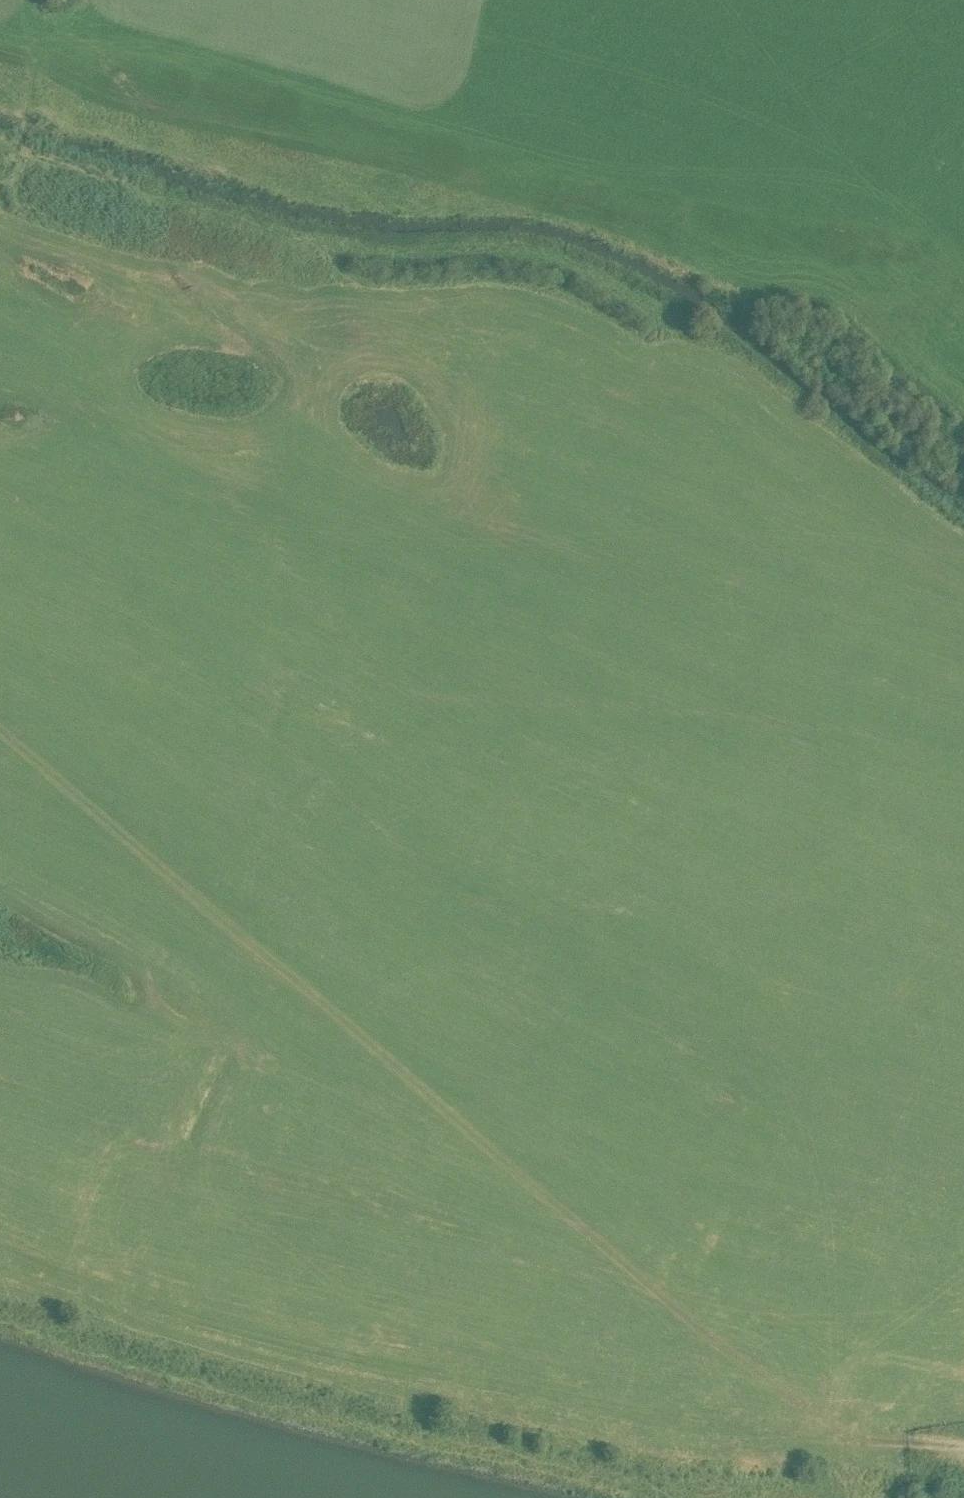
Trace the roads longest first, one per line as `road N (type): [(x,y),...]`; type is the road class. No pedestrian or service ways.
road 1 (track): [(399,1374),(903,1449),(963,1447)]

